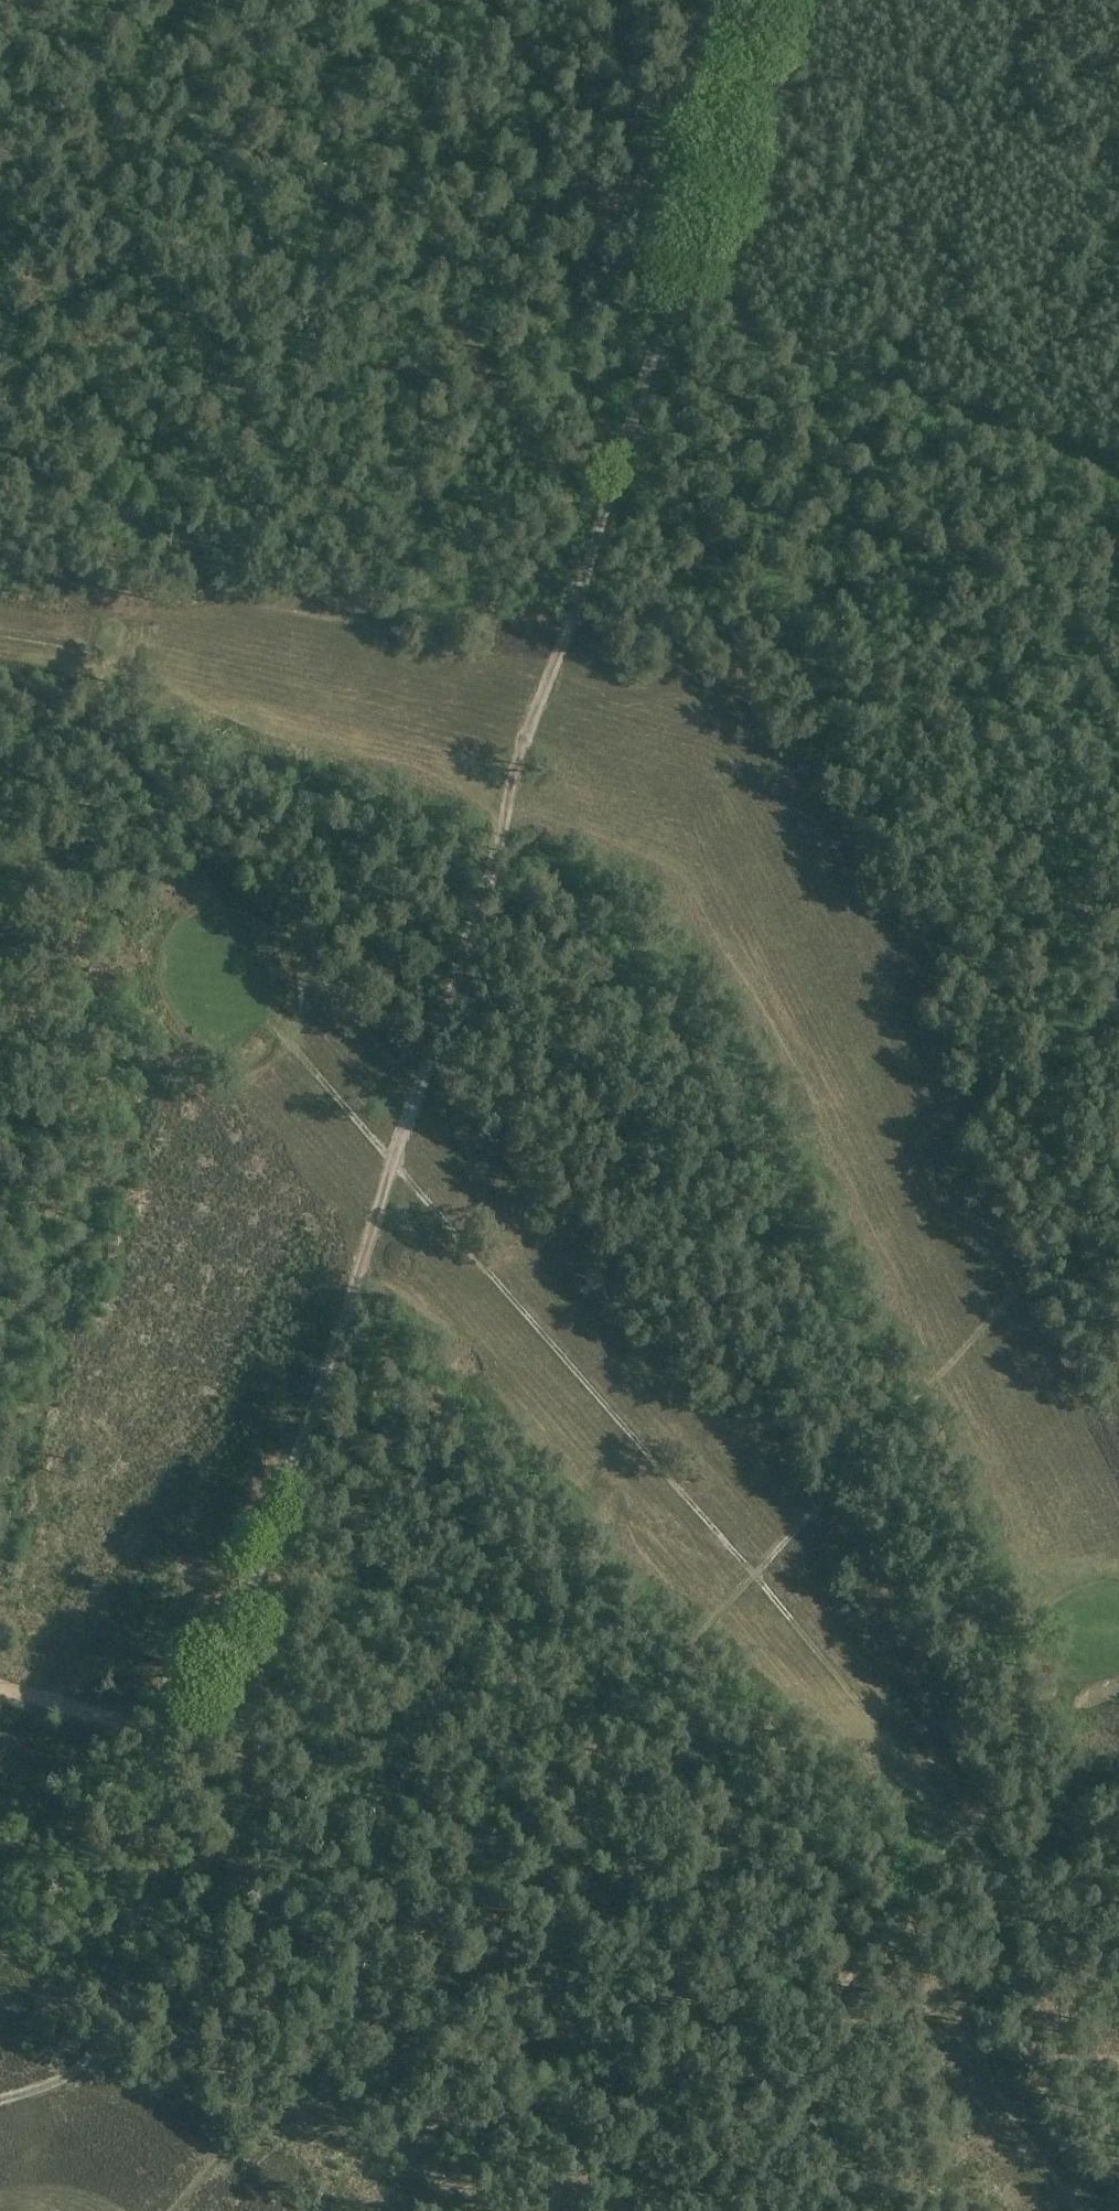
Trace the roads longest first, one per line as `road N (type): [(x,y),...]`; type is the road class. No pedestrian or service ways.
road 1 (track): [(764,0),(360,1270),(100,2051),(76,2076),(0,2096)]
road 2 (track): [(200,1737),(0,1680)]

